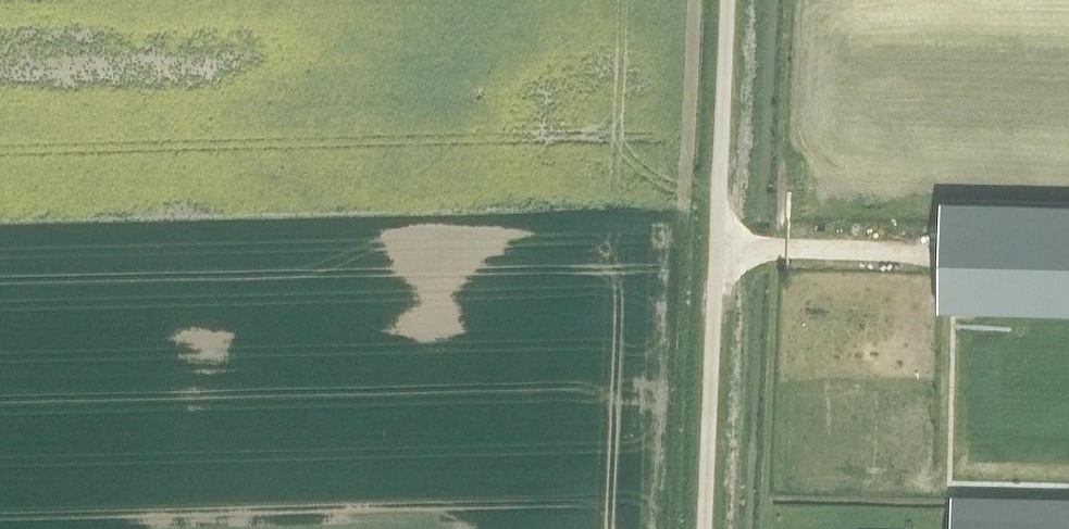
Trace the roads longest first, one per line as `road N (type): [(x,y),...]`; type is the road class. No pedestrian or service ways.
road 1 (unclassified): [(706,528),(729,0)]

